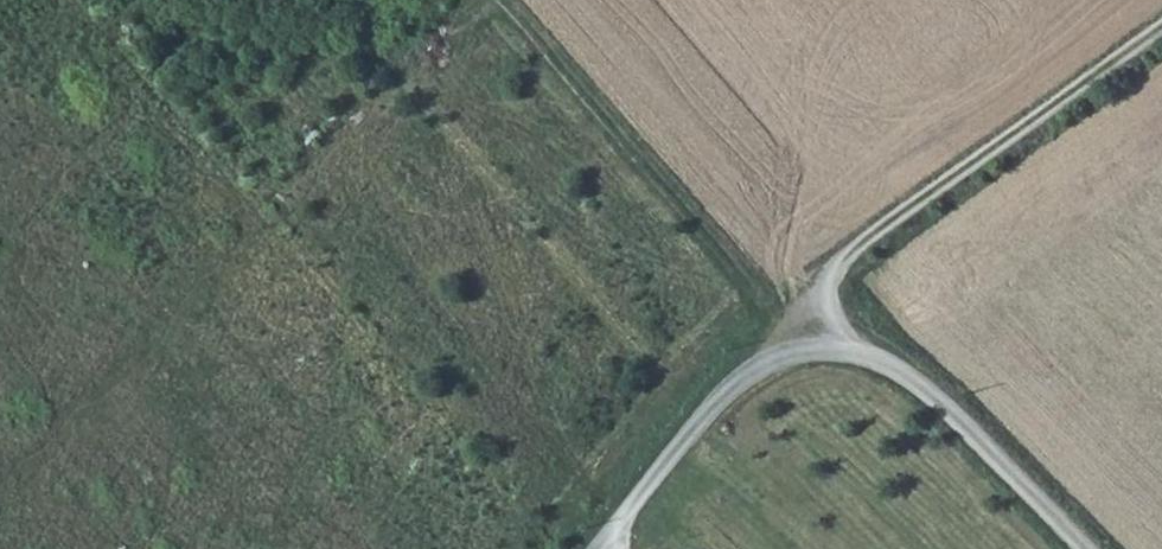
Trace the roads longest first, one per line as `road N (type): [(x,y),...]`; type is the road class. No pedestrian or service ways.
road 1 (unclassified): [(1089,548),(913,382),(889,364),(825,353),(793,357),(746,382),(693,426),(600,548)]
road 2 (track): [(825,353),(827,289),(850,253),(1161,26)]

